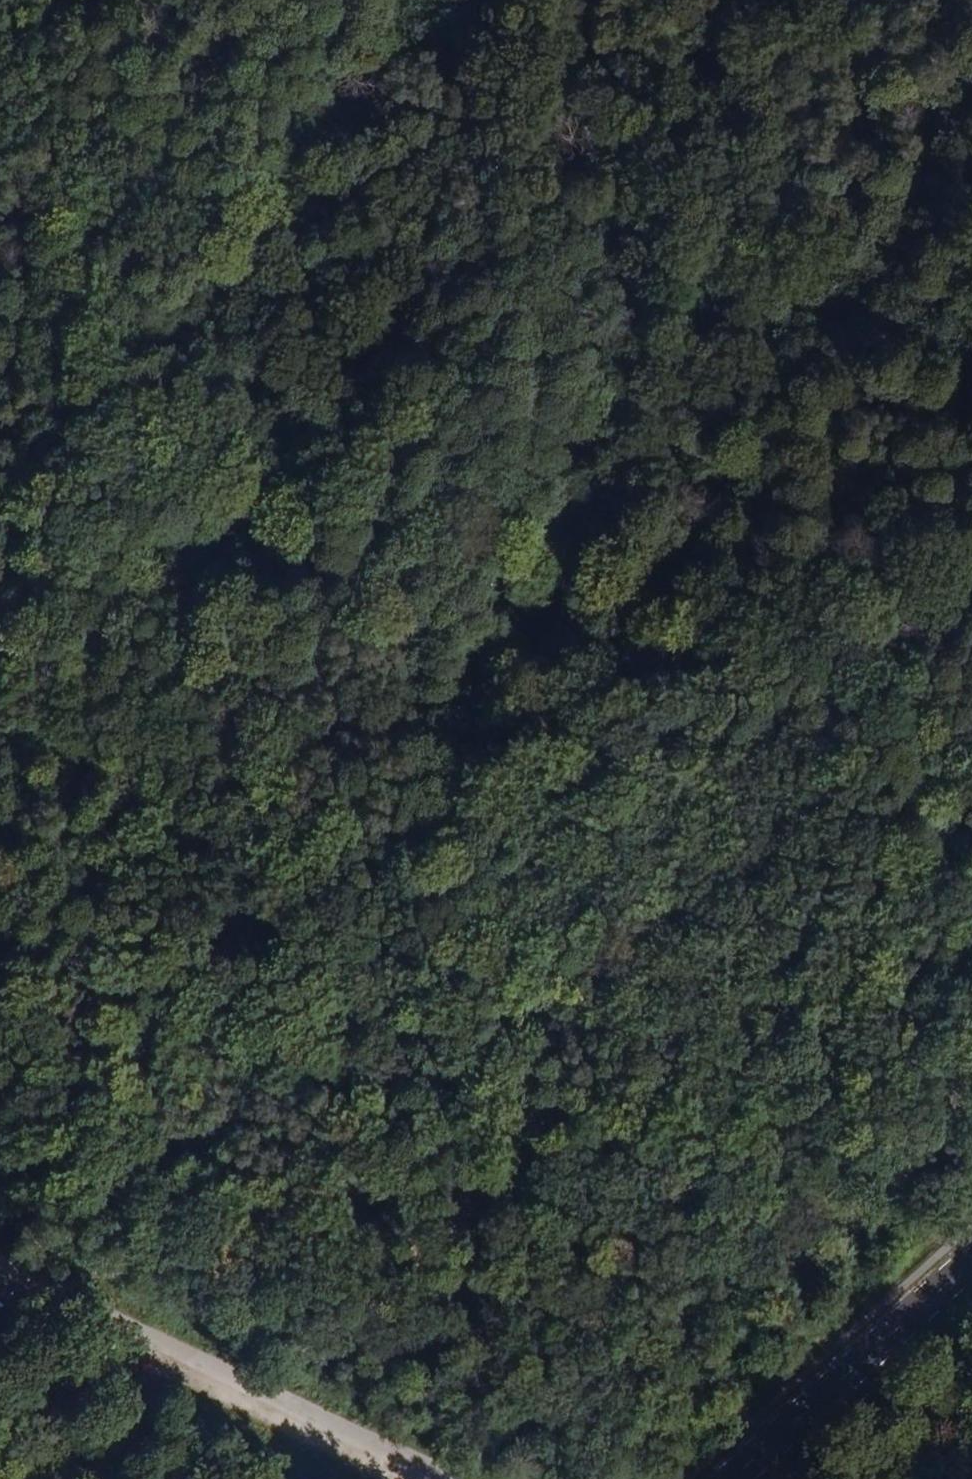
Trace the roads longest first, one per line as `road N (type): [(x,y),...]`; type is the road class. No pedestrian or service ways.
road 1 (track): [(0,1260),(442,1478)]
road 2 (primary): [(971,1284),(762,1478)]

